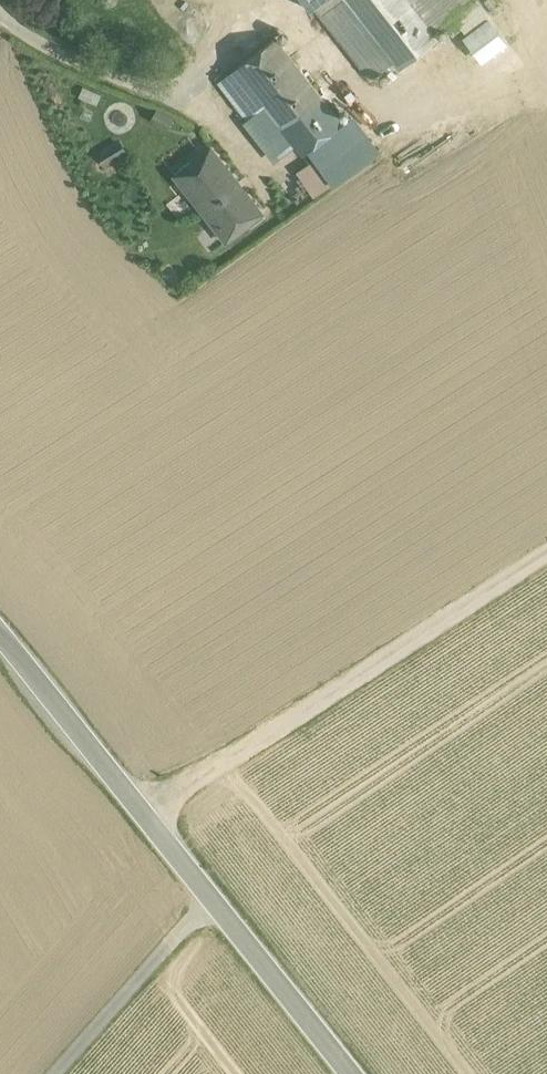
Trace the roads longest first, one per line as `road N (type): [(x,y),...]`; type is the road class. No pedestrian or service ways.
road 1 (track): [(0,18),(78,69),(165,98),(187,88),(254,12),(289,15),(370,125),(543,81),(546,90)]
road 2 (unclassified): [(351,1073),(0,630)]
road 3 (track): [(546,562),(145,816)]

